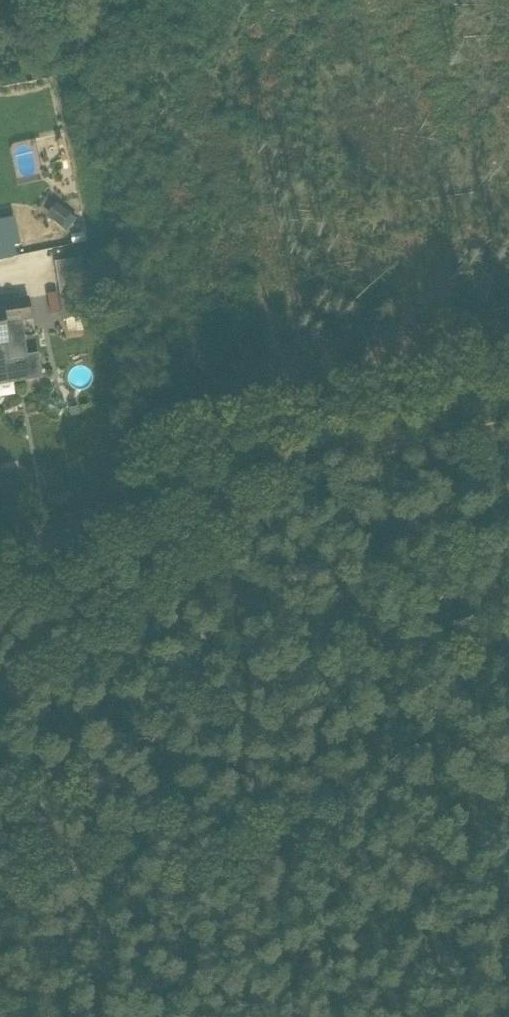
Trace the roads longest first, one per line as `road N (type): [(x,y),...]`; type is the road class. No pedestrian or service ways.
road 1 (track): [(508,416),(0,547)]

